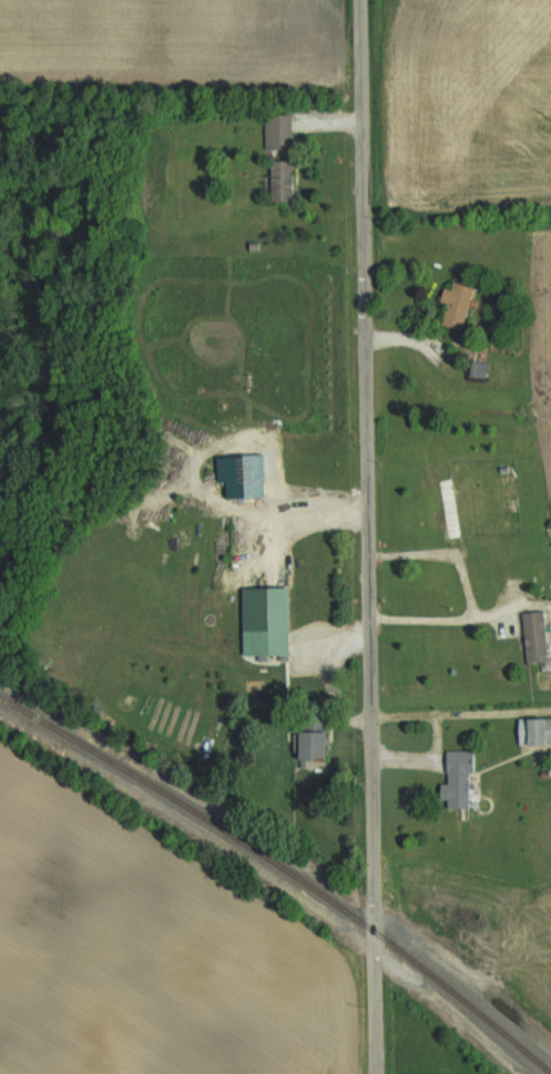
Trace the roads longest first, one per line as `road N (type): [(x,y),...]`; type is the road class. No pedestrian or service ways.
road 1 (residential): [(380,1073),(355,0)]

